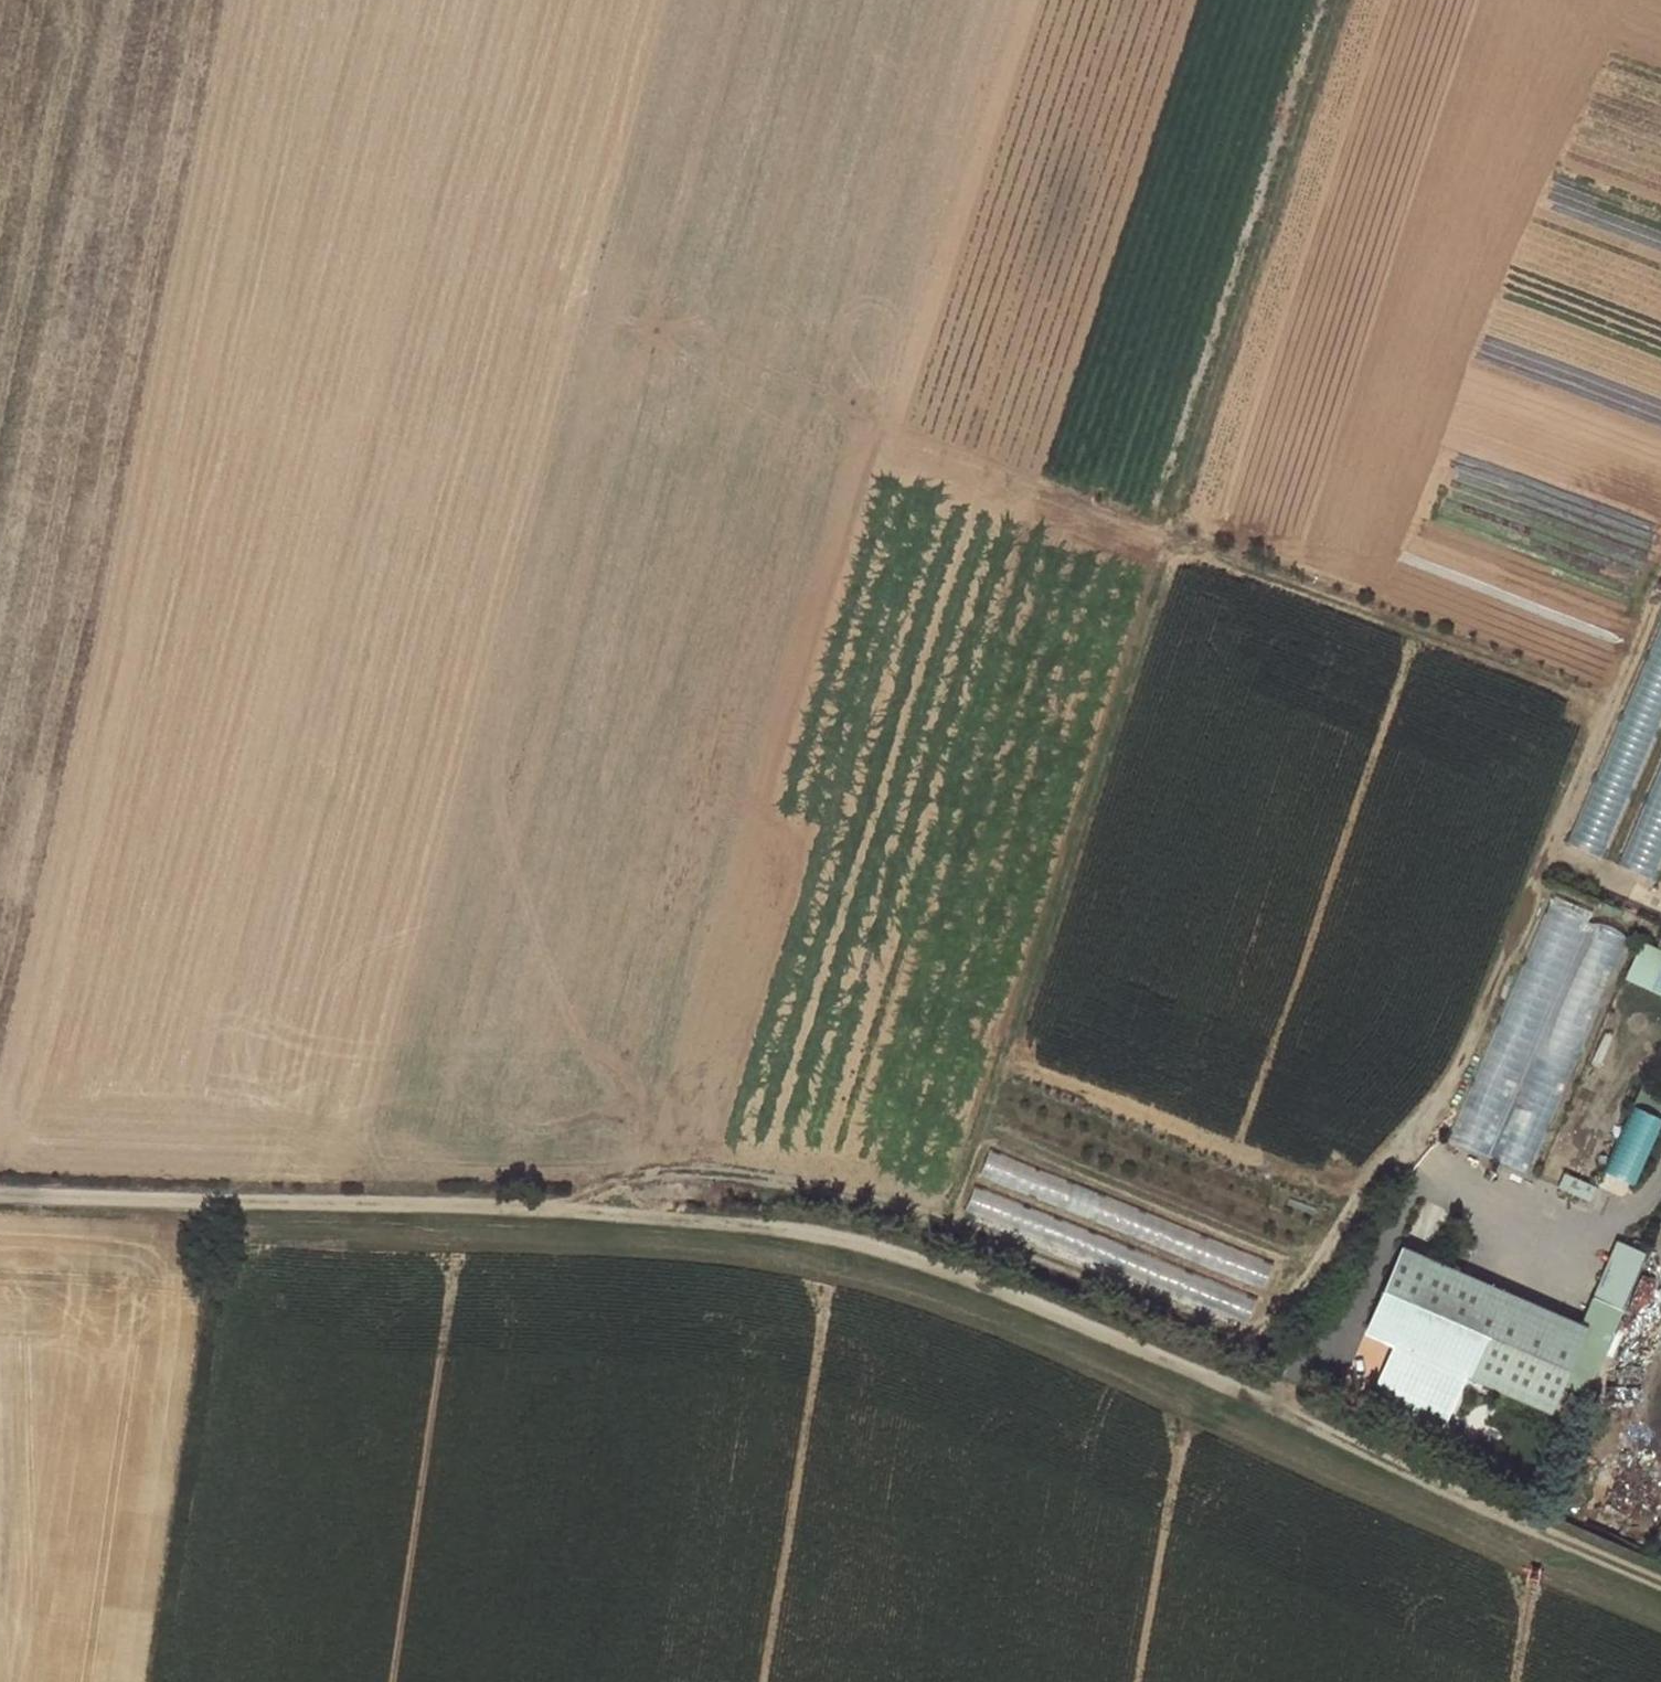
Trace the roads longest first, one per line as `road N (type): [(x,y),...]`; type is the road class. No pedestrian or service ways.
road 1 (track): [(1660,1581),(1369,1465),(1102,1334),(875,1249),(770,1226),(424,1207),(0,1198)]

